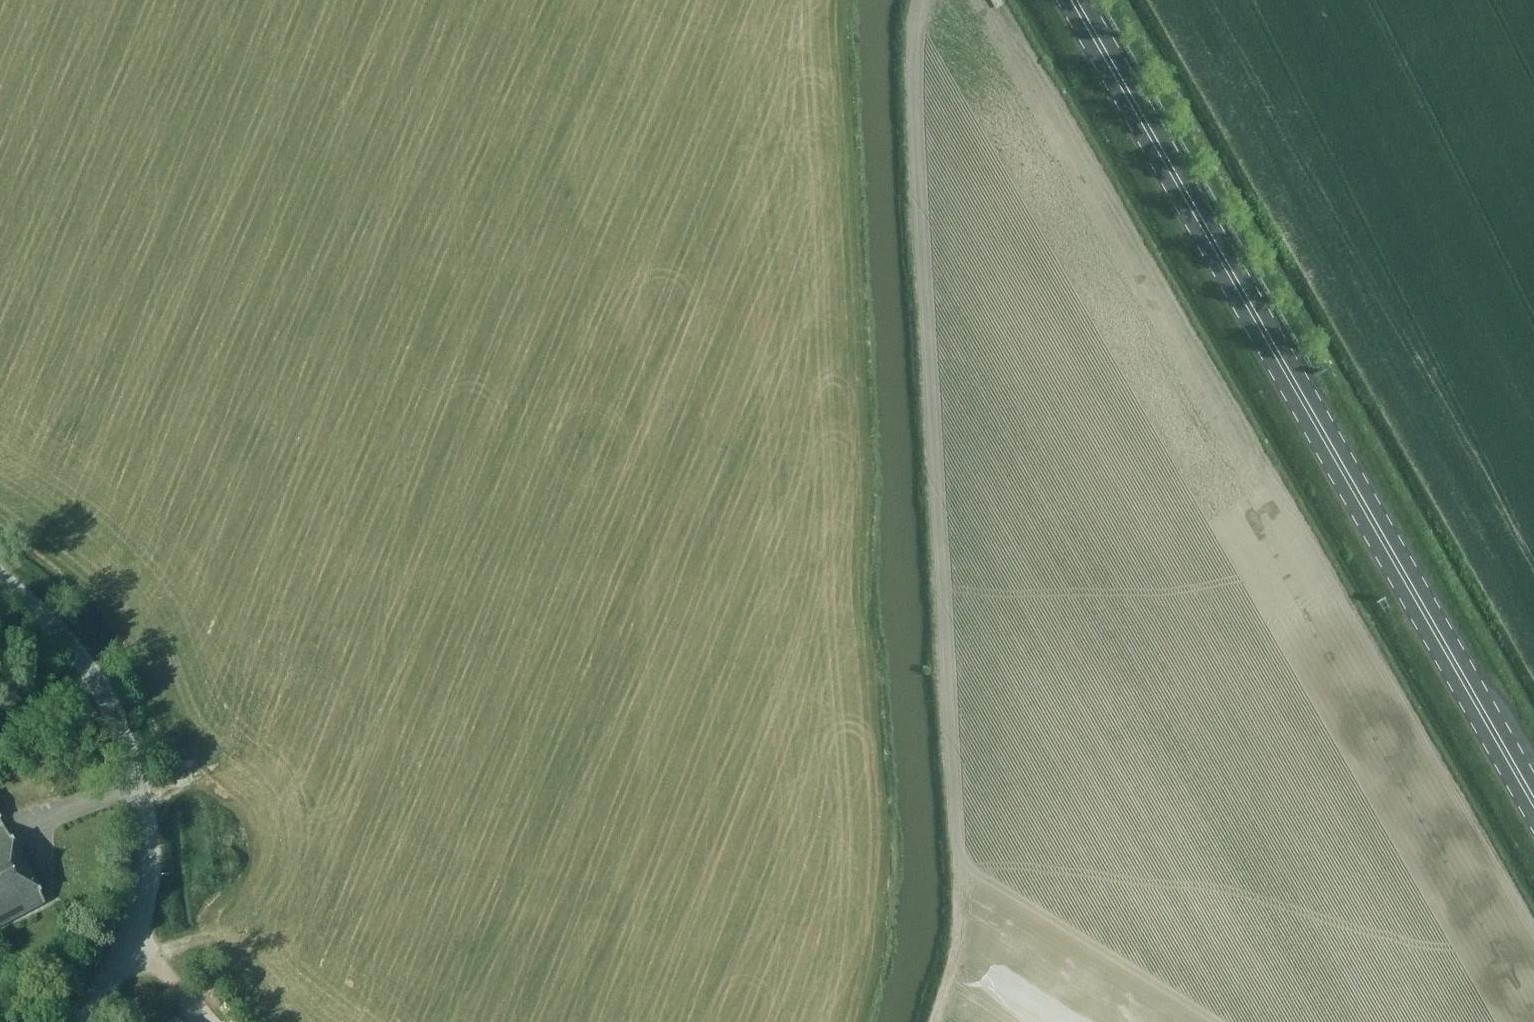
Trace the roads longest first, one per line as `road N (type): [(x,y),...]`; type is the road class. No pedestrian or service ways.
road 1 (trunk): [(1533,801),(1074,0)]
road 2 (tertiary): [(81,1021),(130,948),(144,907),(144,805),(133,757),(98,678),(0,575)]

